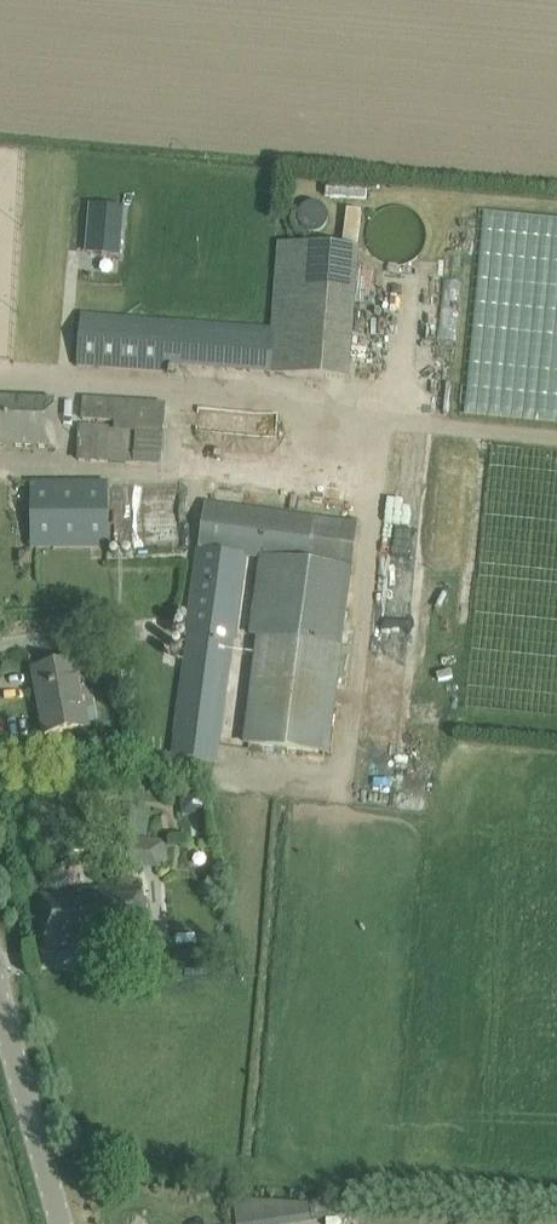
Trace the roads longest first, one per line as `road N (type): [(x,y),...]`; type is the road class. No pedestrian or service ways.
road 1 (unclassified): [(58,1223),(0,986)]

